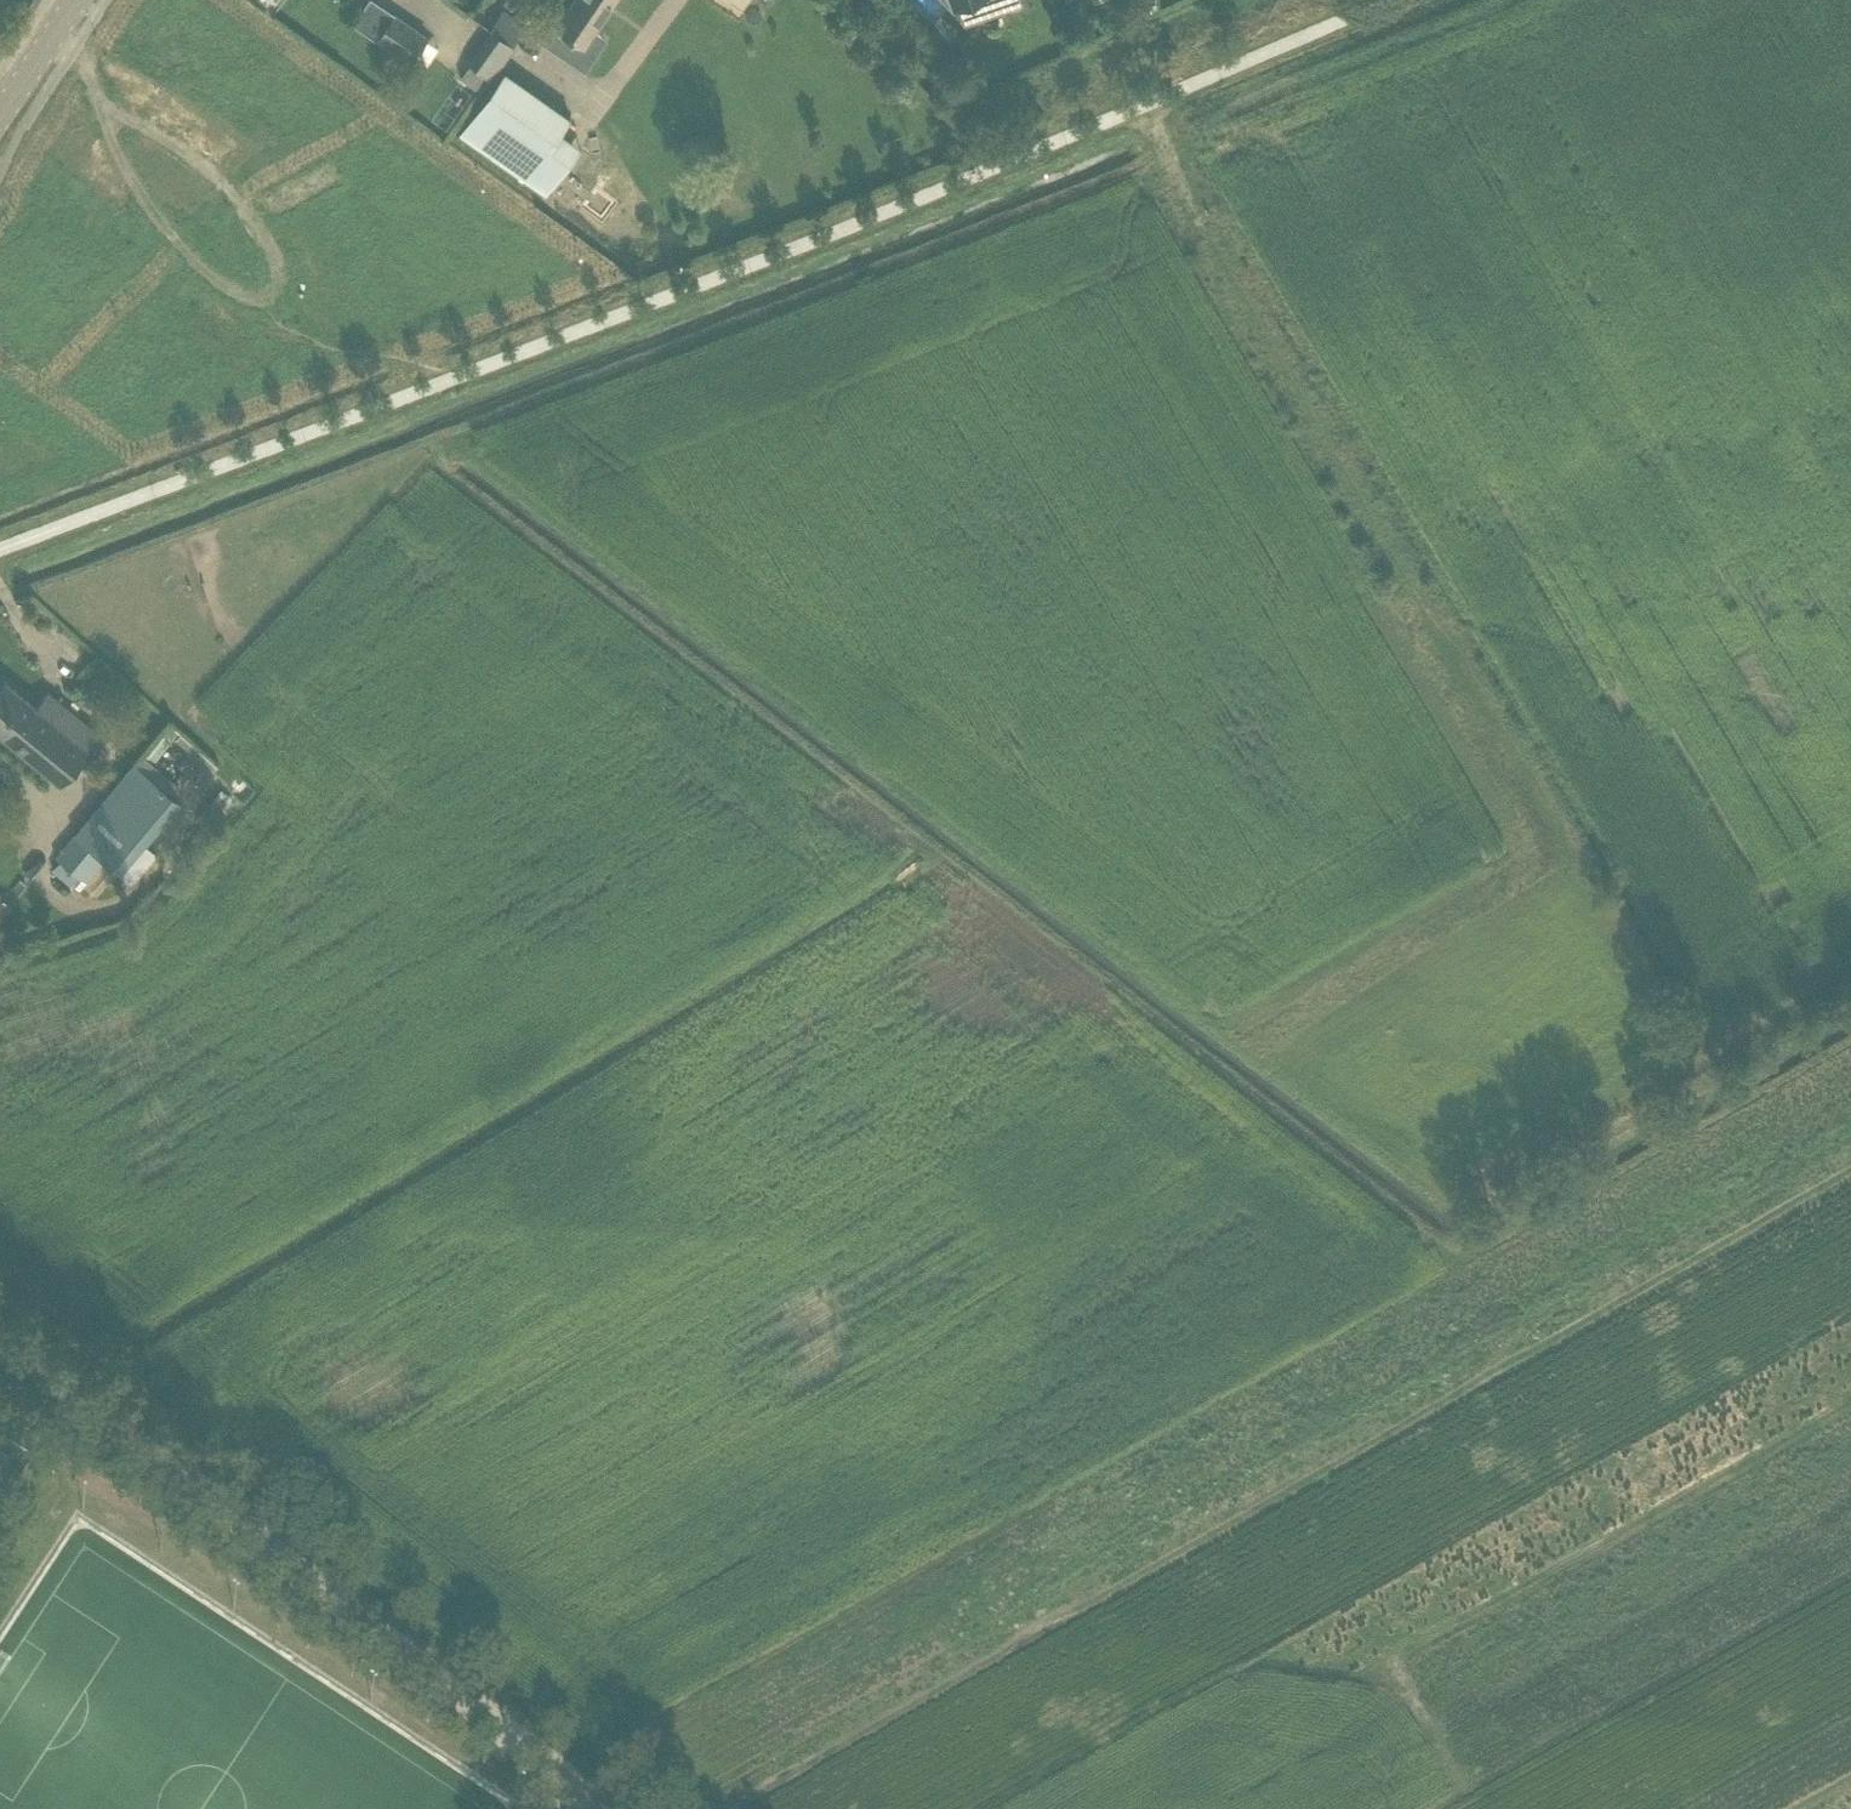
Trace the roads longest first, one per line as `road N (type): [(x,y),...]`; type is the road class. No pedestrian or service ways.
road 1 (track): [(0,1342),(596,1808)]
road 2 (secondary): [(0,114),(76,0)]

